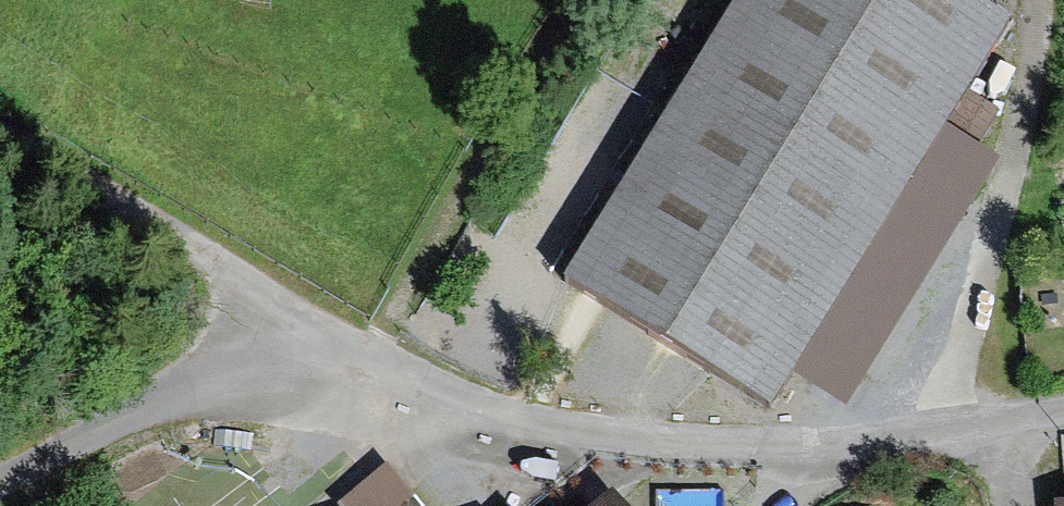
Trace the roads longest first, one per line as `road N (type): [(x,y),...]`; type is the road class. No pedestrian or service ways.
road 1 (residential): [(1063,415),(875,438),(731,444),(594,435),(425,405)]
road 2 (track): [(425,405),(183,241),(0,142)]
road 3 (track): [(425,405),(204,394),(0,480)]

